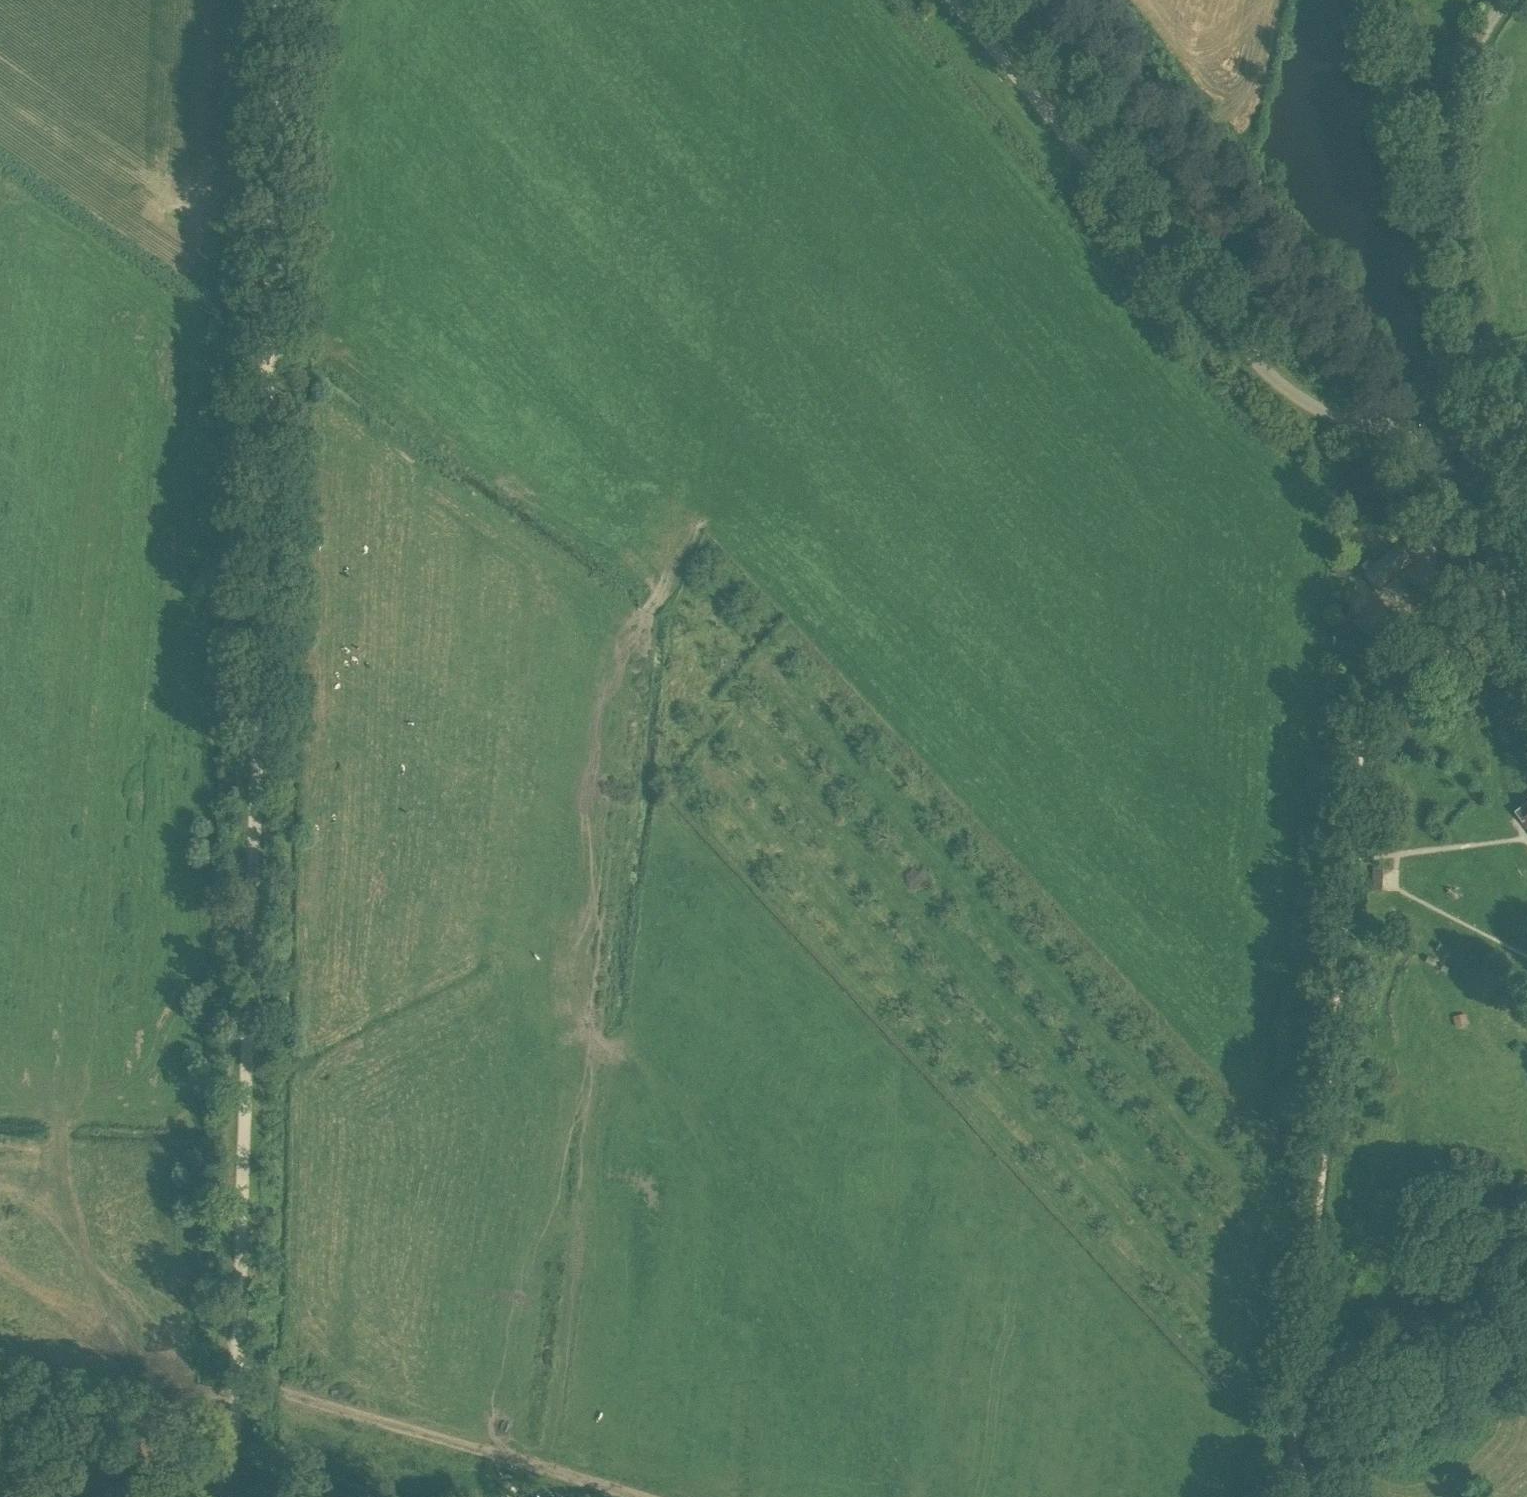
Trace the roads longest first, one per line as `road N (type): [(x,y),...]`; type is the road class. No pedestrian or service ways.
road 1 (track): [(279,0),(234,1496)]
road 2 (unclassified): [(1412,442),(1321,411),(1267,375),(954,0)]
road 3 (track): [(236,1379),(641,1496)]
road 4 (track): [(223,1496),(0,1426)]
road 5 (unclassified): [(1526,595),(1412,442)]

